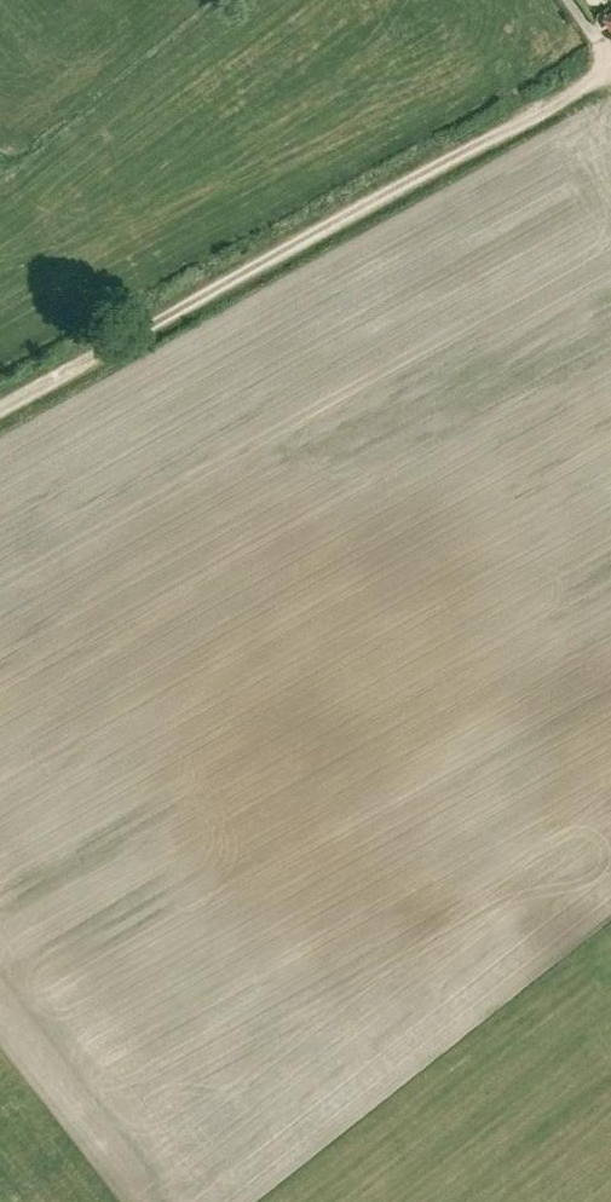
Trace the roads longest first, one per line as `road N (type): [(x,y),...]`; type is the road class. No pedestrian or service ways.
road 1 (track): [(0,407),(610,65)]

